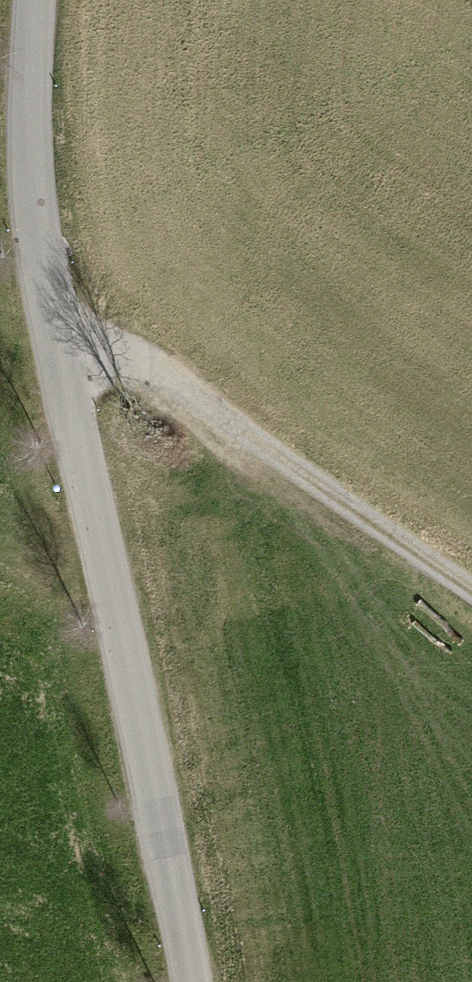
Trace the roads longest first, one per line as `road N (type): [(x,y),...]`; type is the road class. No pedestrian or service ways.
road 1 (tertiary): [(38,0),(32,130),(55,331),(192,981)]
road 2 (track): [(55,331),(177,388),(471,591)]

